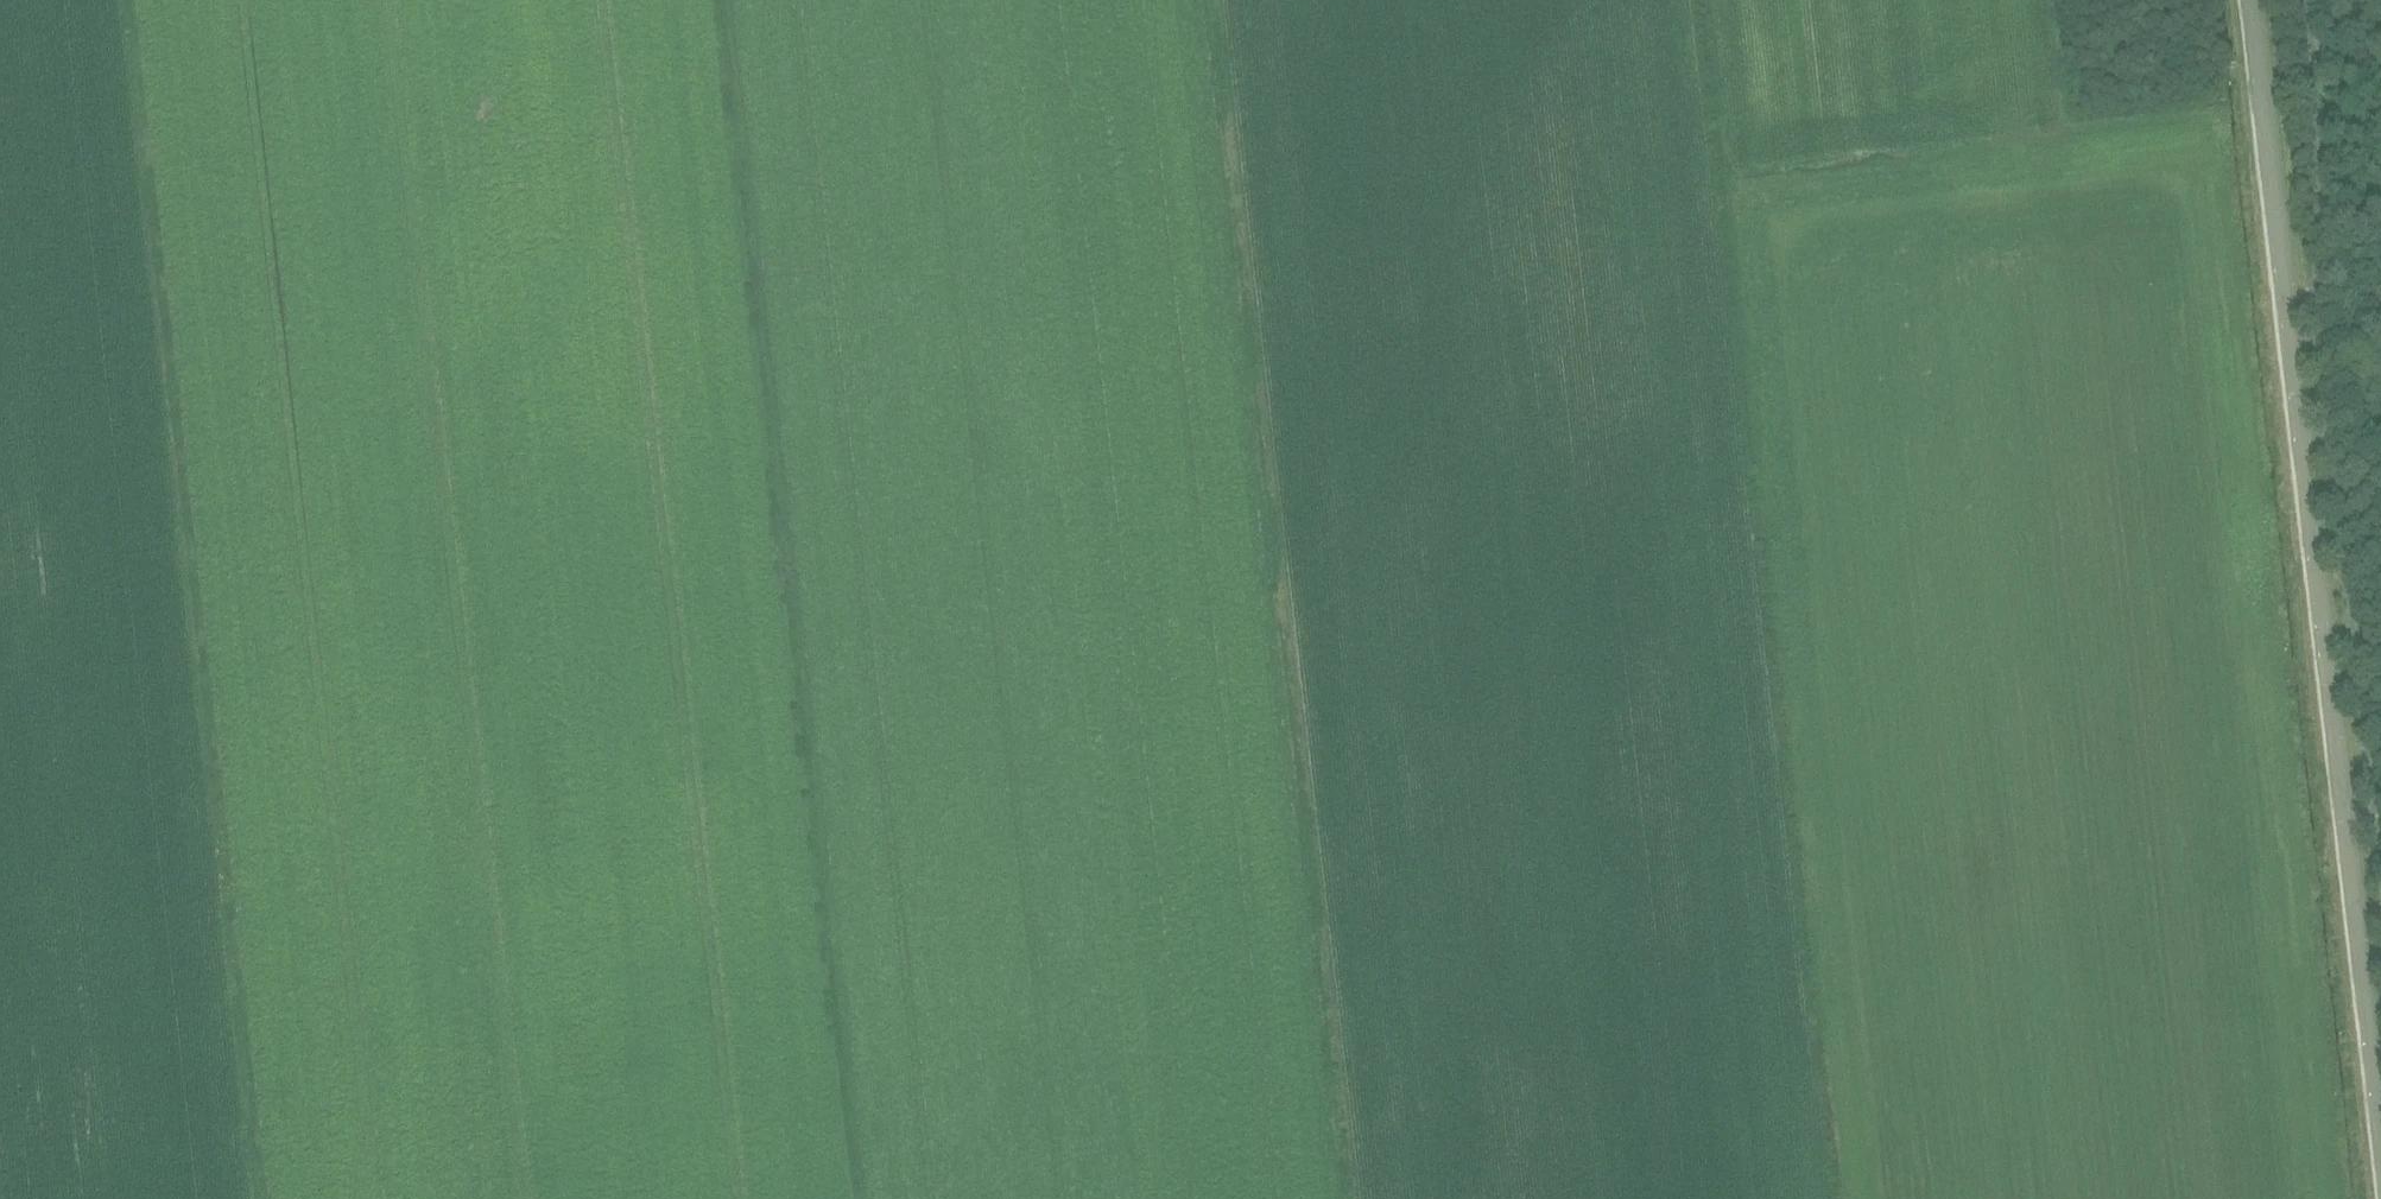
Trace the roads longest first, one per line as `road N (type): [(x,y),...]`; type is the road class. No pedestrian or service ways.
road 1 (tertiary): [(2380,1134),(2252,0)]

